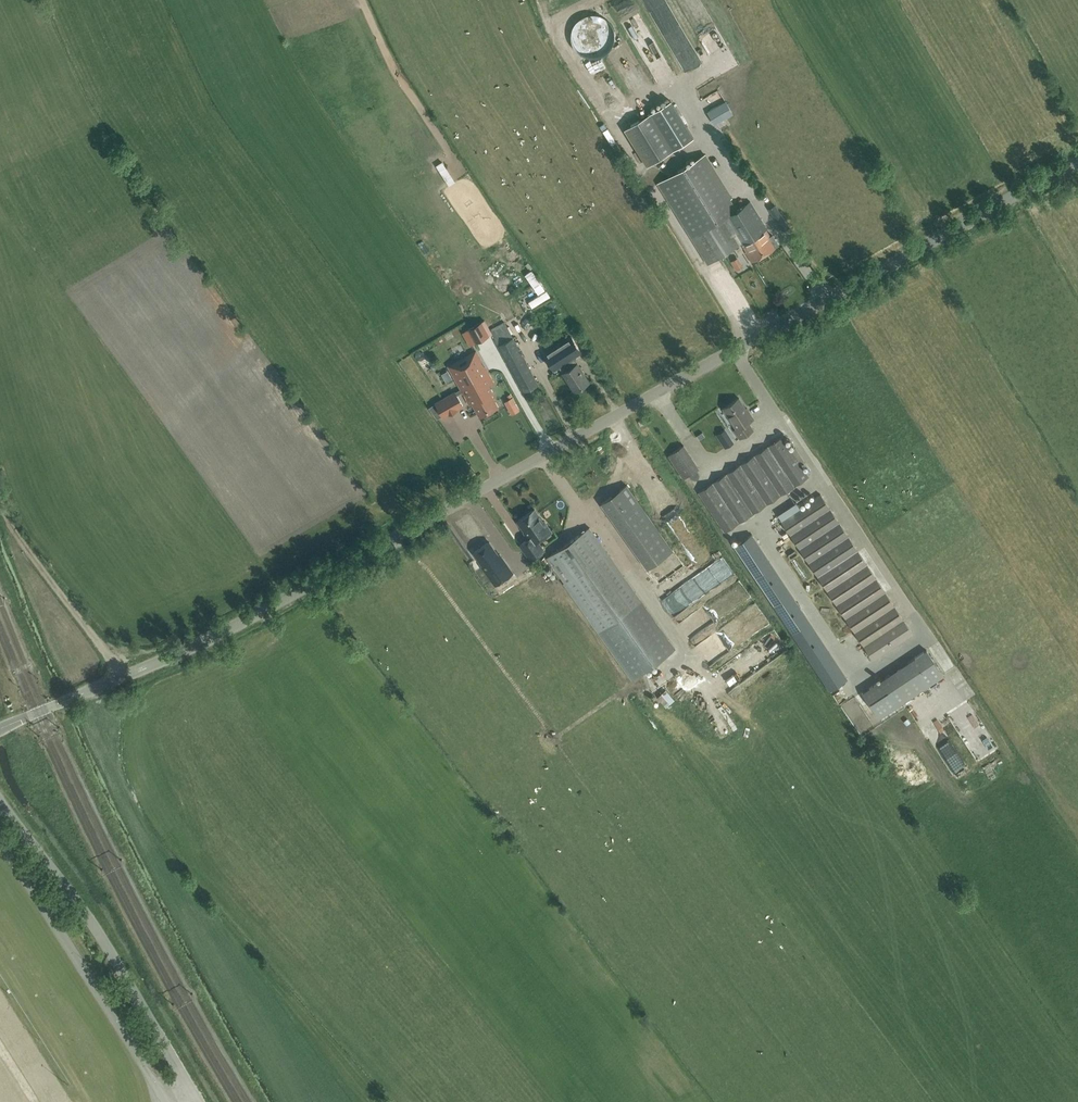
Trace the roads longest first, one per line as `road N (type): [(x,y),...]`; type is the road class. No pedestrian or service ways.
road 1 (unclassified): [(0,729),(259,616),(1077,160)]
road 2 (unclassified): [(199,1101),(110,951),(0,800)]
road 3 (track): [(124,677),(24,542),(0,496)]

